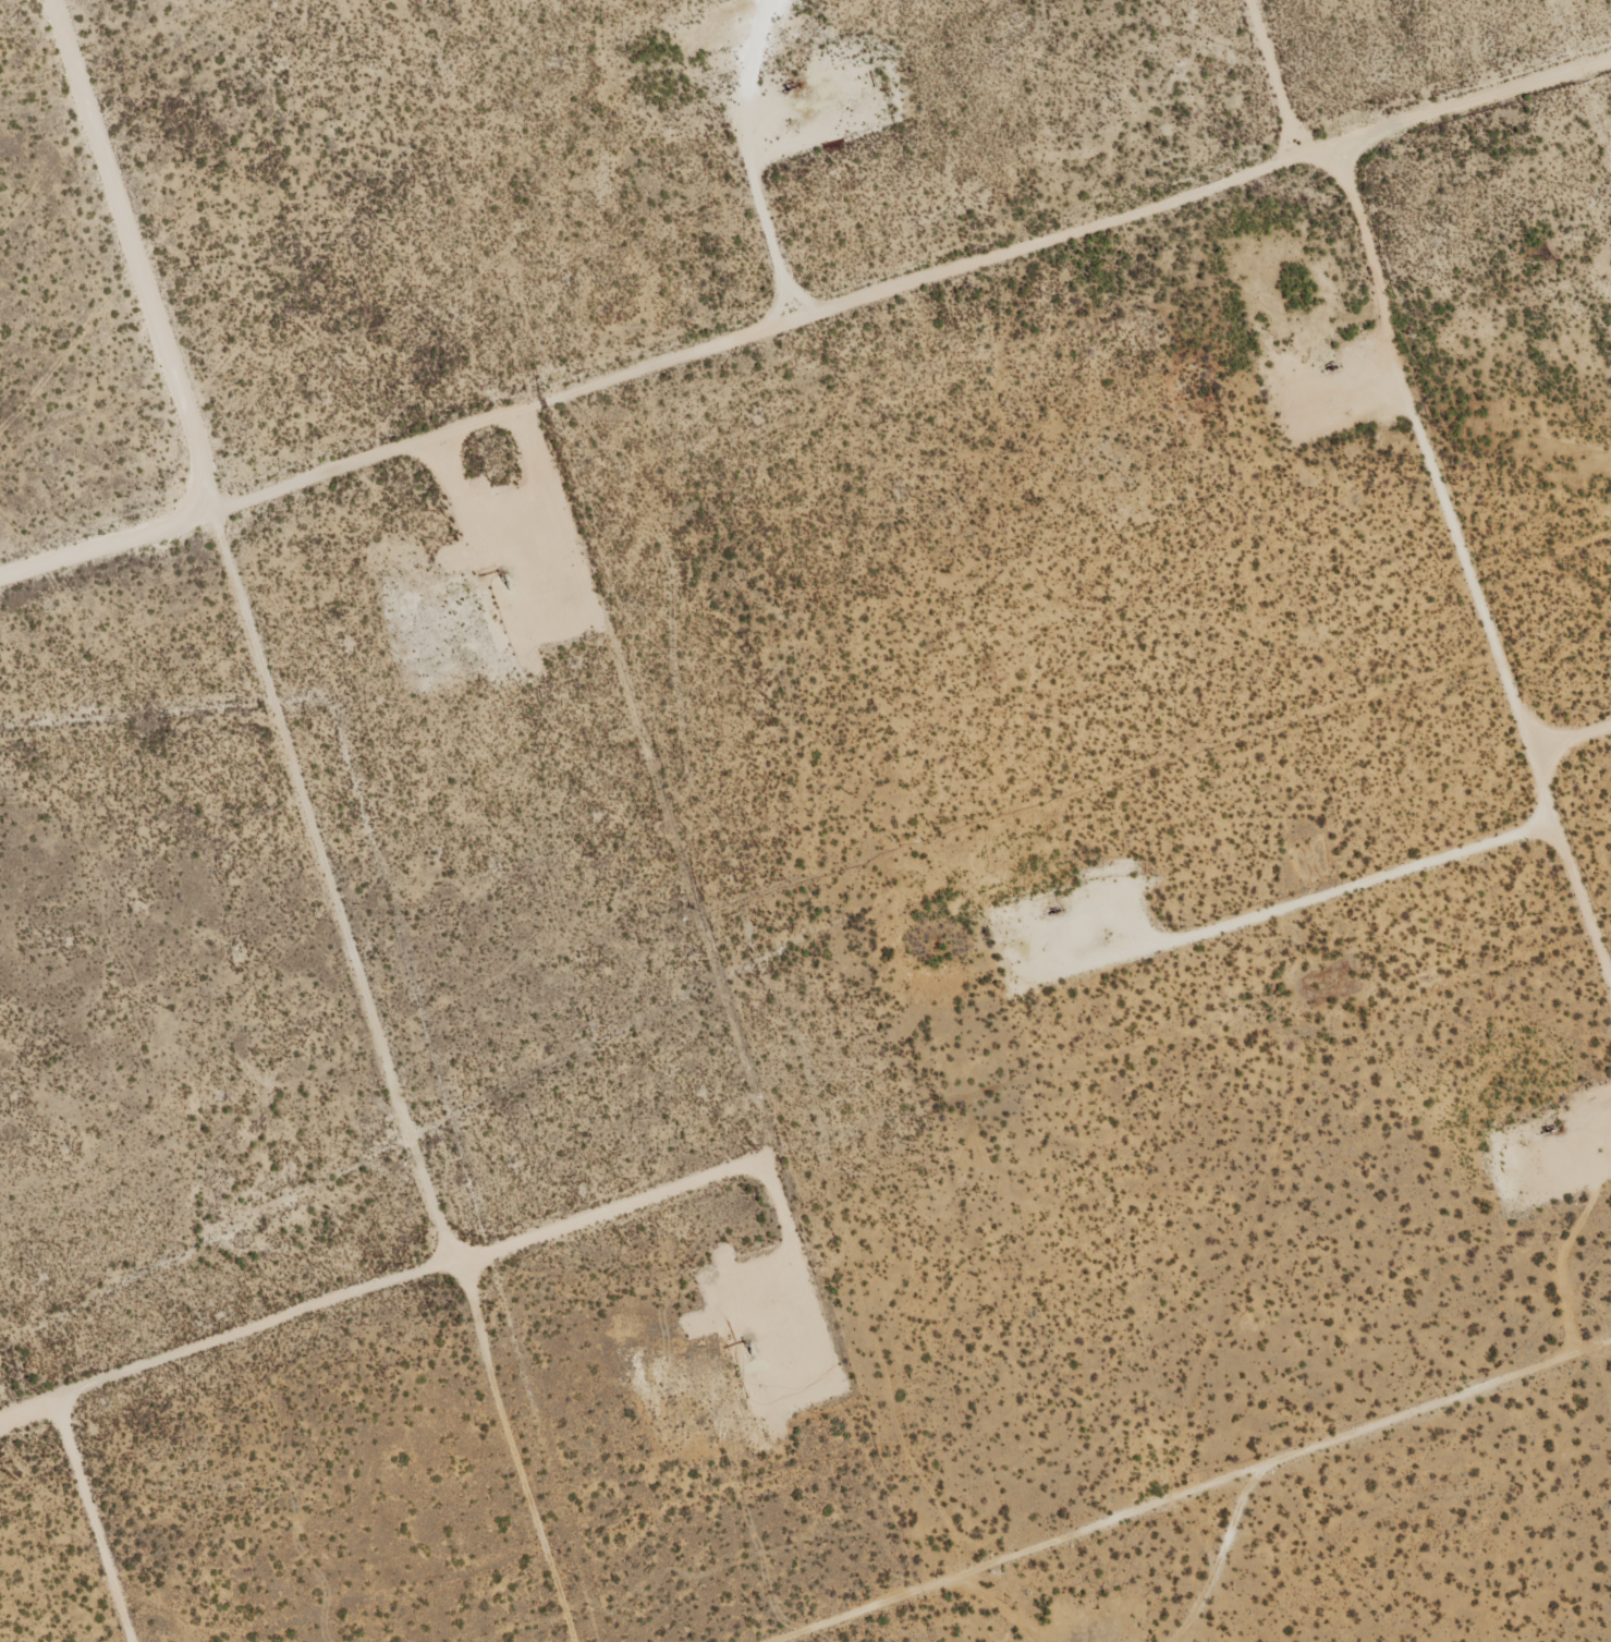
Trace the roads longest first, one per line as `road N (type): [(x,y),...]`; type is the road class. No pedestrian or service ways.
road 1 (track): [(1610,943),(1393,1006)]

